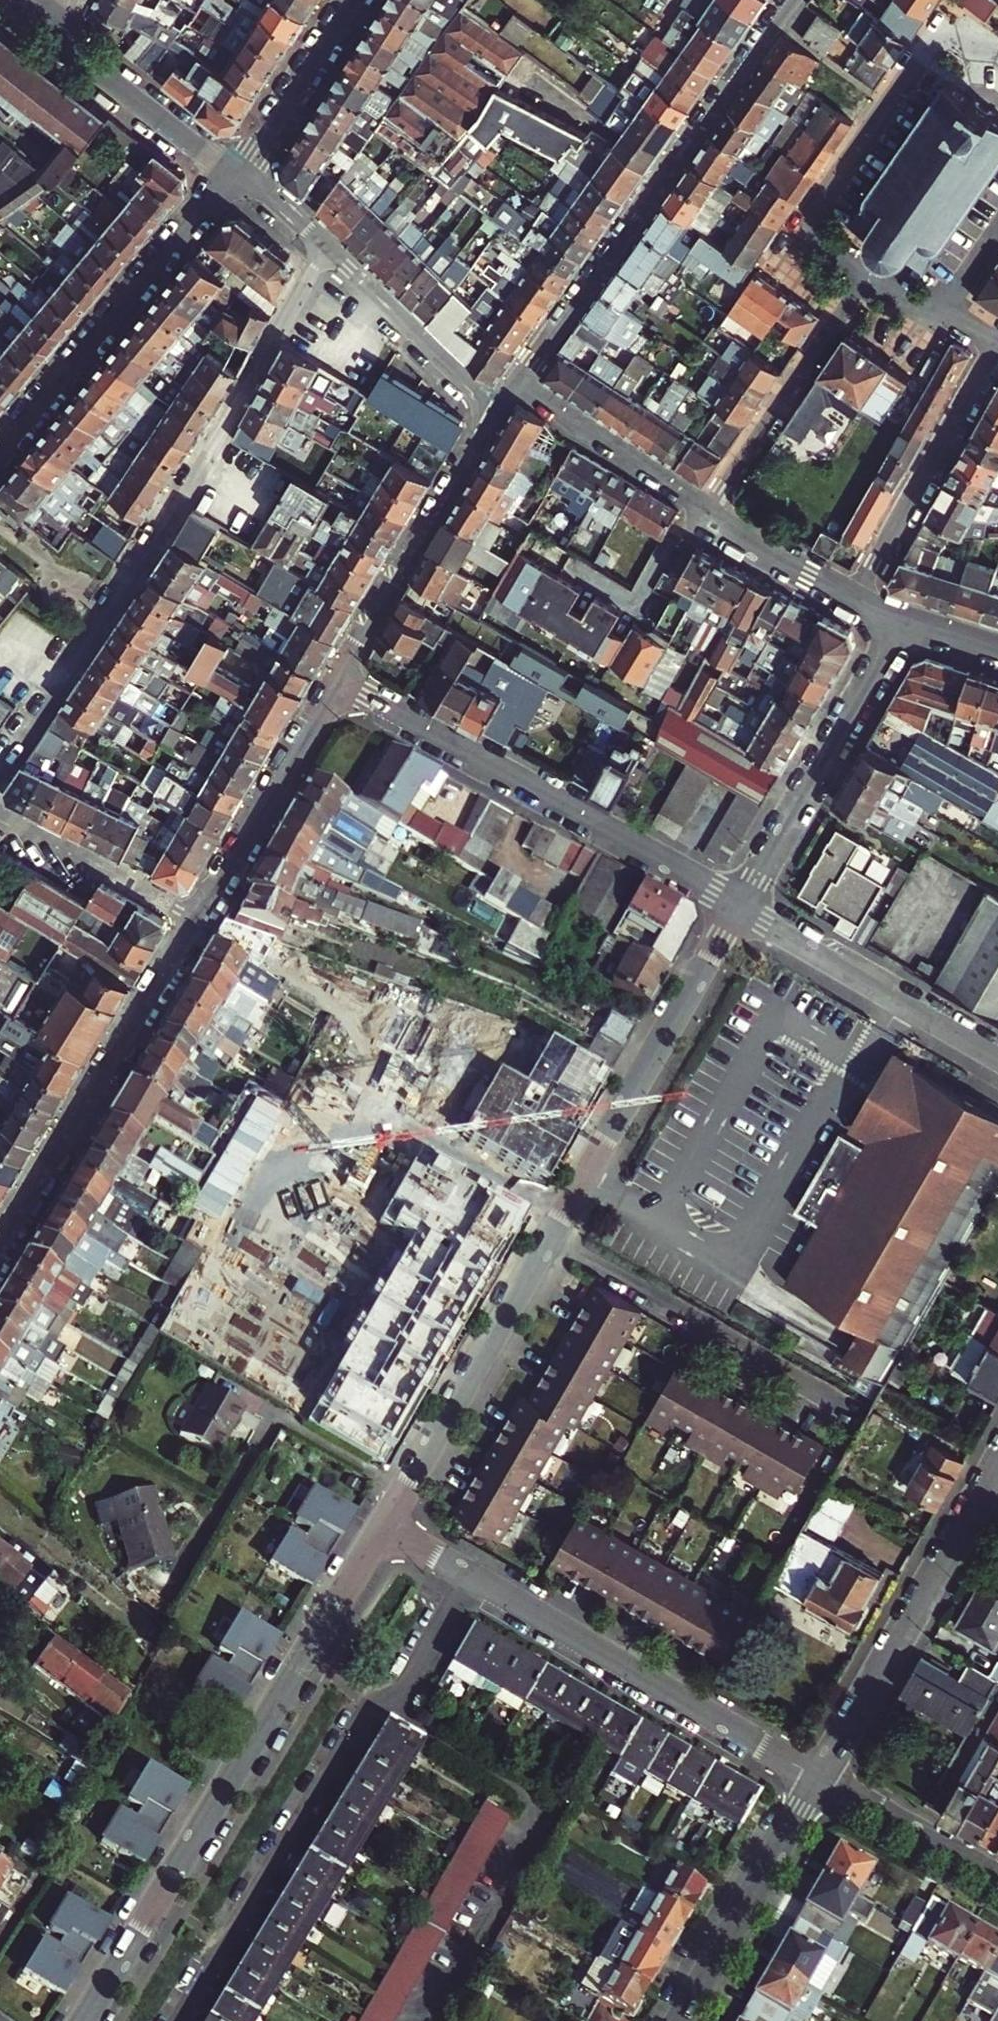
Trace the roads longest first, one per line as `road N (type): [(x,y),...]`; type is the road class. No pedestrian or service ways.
road 1 (tertiary): [(738,911),(385,1525)]
road 2 (residential): [(0,773),(209,457),(325,248)]
road 3 (tertiary): [(385,1525),(85,2020)]
road 4 (residential): [(820,1778),(385,1525)]
road 5 (tertiary): [(797,0),(521,383)]
road 6 (residential): [(340,683),(738,911)]
road 7 (tertiary): [(871,272),(805,227),(942,24),(997,59)]
road 8 (tertiary): [(194,917),(0,1242)]
road 9 (residential): [(0,453),(235,177)]
road 10 (residential): [(997,1467),(820,1778)]
road 11 (tertiary): [(902,625),(738,911)]
road 12 (tertiary): [(501,411),(340,683)]
road 13 (residential): [(738,911),(997,1058)]
road 14 (tertiary): [(997,346),(857,603)]
road 15 (tertiary): [(713,515),(871,272)]
road 16 (residential): [(820,1778),(683,2020)]
road 17 (tertiary): [(340,683),(244,850),(194,917)]
road 18 (residential): [(43,27),(235,177)]
road 19 (residential): [(325,248),(501,411)]
road 20 (residential): [(713,515),(521,383)]
road 21 (residential): [(0,814),(194,917)]
road 22 (residential): [(235,177),(355,0)]
road 23 (residential): [(997,1881),(820,1778)]
road 24 (tertiary): [(857,603),(713,515)]

